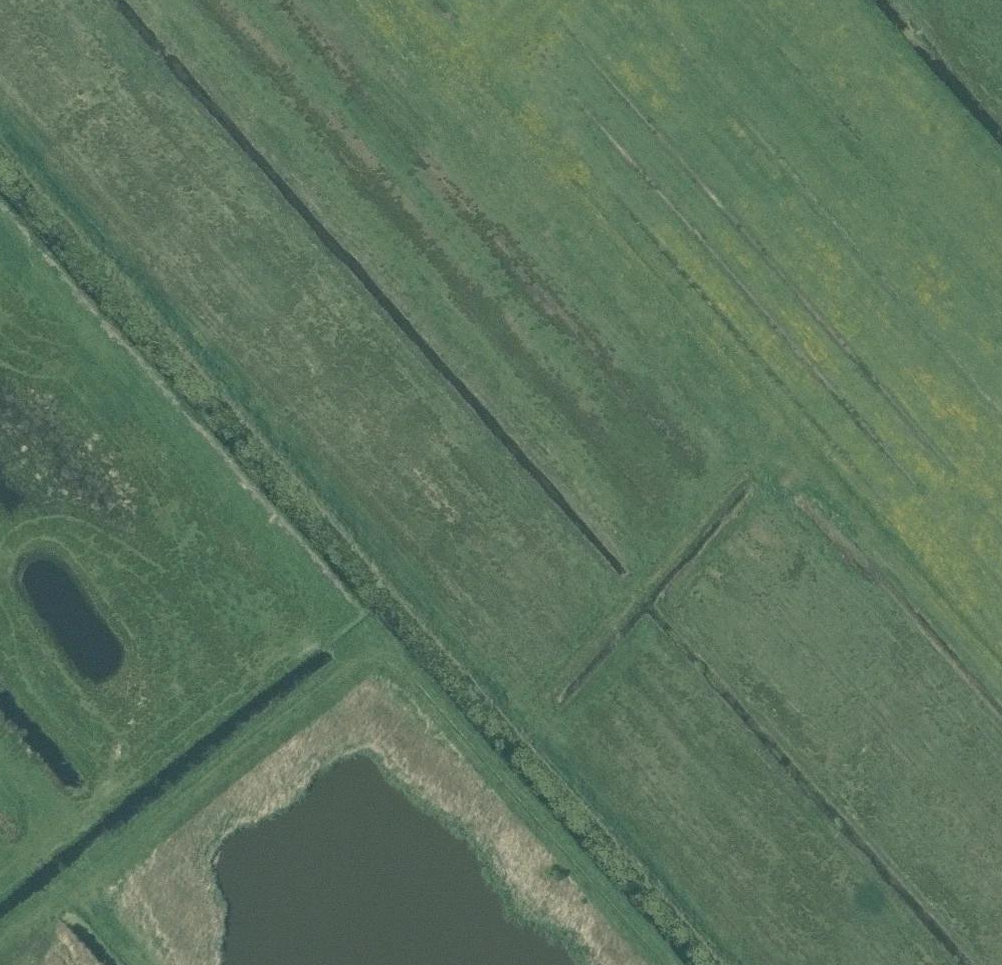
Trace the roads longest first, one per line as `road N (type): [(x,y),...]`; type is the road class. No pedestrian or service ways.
road 1 (track): [(667,964),(405,664),(379,656),(335,679),(0,938)]

